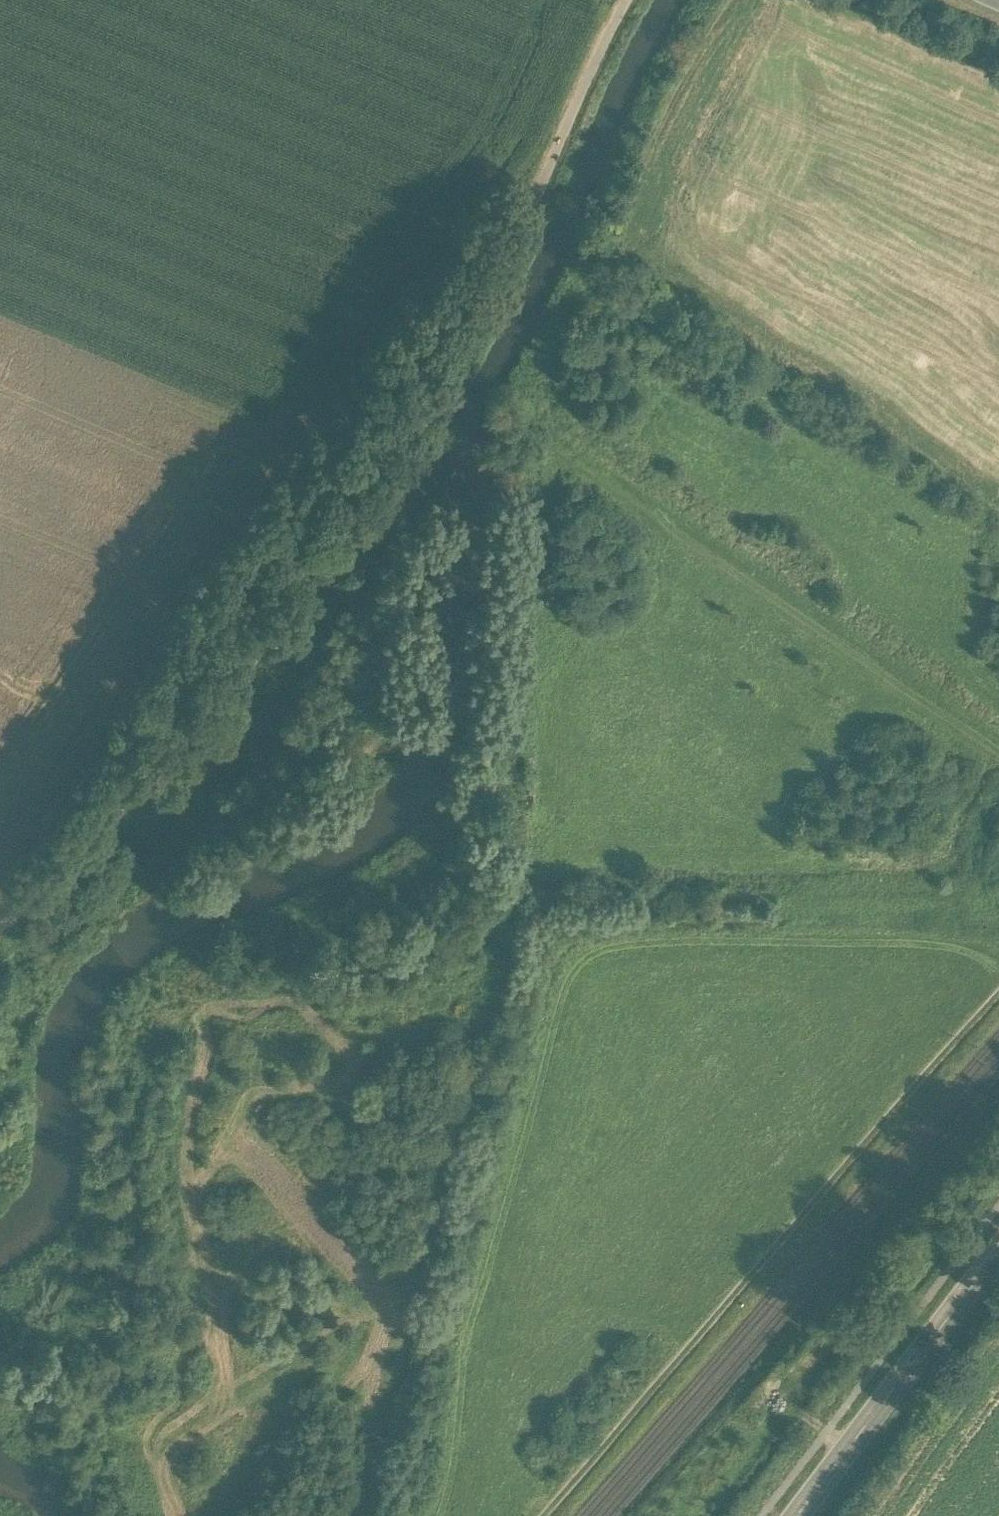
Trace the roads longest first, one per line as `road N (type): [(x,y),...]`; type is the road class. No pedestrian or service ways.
road 1 (track): [(627,0),(516,244),(409,449),(229,703),(0,927)]
road 2 (track): [(535,1515),(998,991)]
road 3 (track): [(998,757),(928,717),(527,437)]
road 4 (secondary): [(797,1515),(998,1247)]

